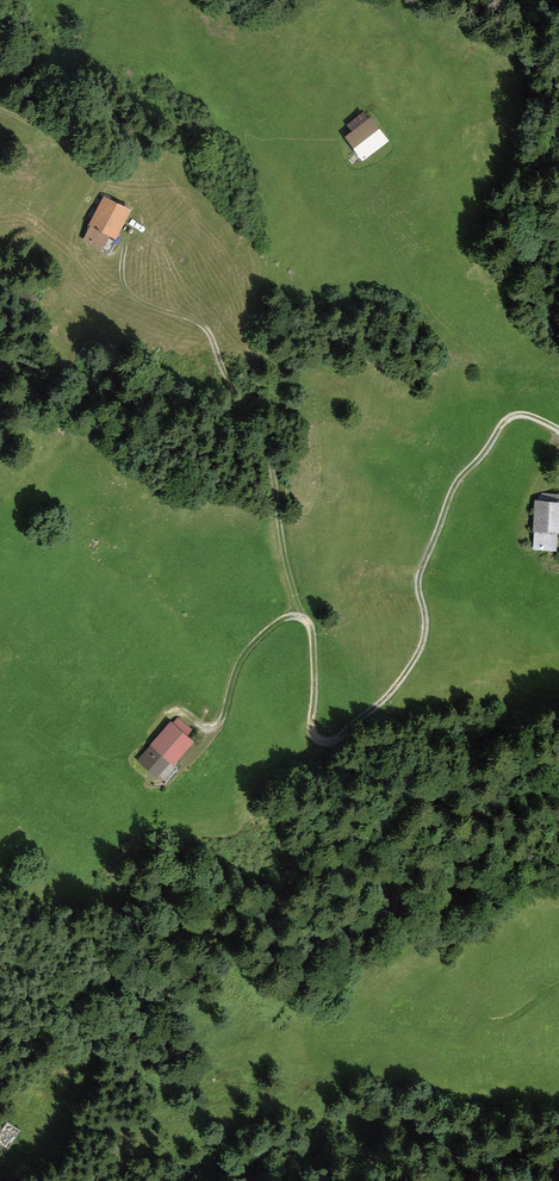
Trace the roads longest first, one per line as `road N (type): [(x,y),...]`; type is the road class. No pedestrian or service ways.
road 1 (track): [(558,427),(511,414),(457,483),(419,574),(426,631),(399,685),(375,708),(332,738),(313,735),(312,627),(292,616),(241,660),(212,730)]
road 2 (track): [(307,620),(285,563),(269,454),(208,330),(143,311),(78,270),(79,220),(98,185)]
road 3 (track): [(0,734),(30,737),(63,759),(118,755),(170,715),(182,712),(212,730)]

